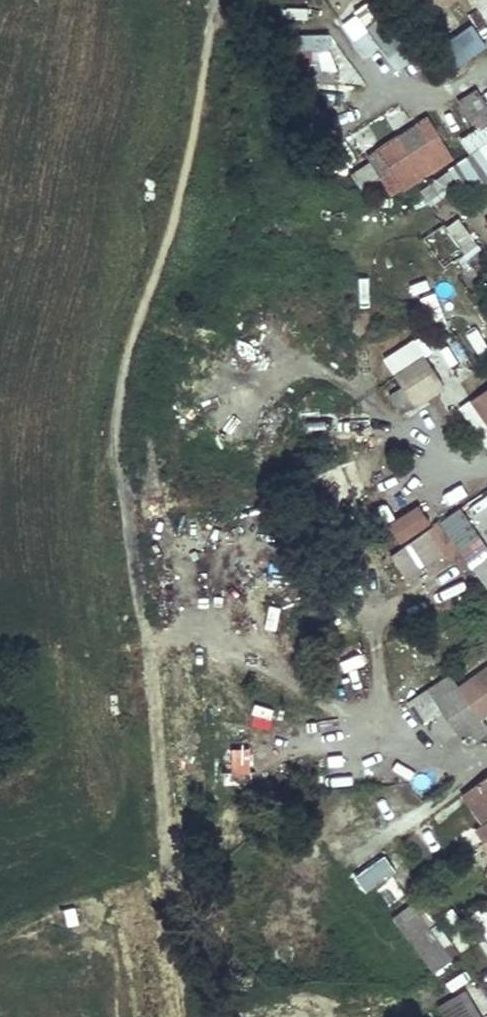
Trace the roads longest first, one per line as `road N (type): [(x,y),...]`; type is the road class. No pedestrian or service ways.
road 1 (unknown): [(189,1016),(128,528)]

